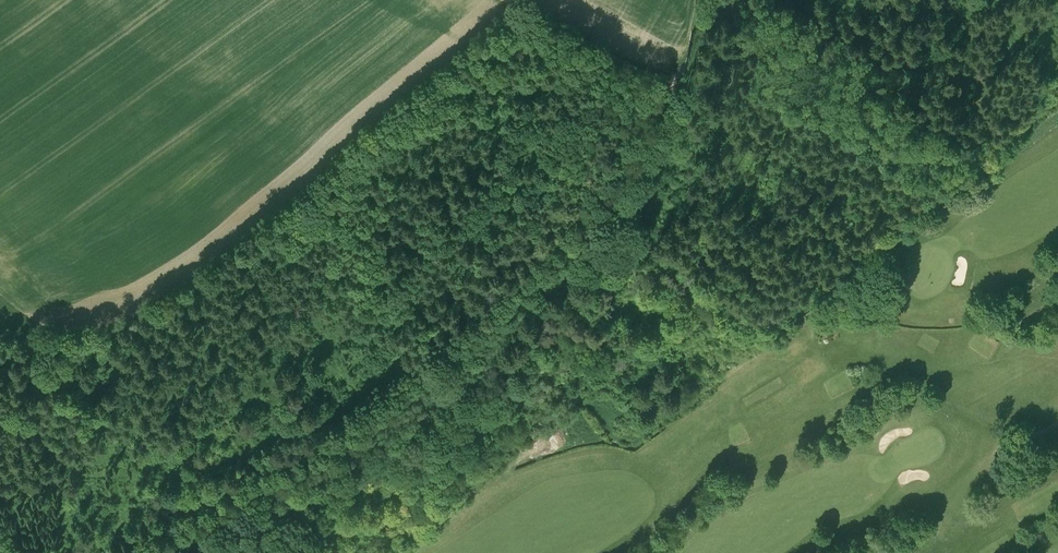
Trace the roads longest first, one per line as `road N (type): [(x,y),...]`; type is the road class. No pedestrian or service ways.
road 1 (track): [(660,51),(553,225),(464,299)]
road 2 (track): [(94,552),(209,481)]

